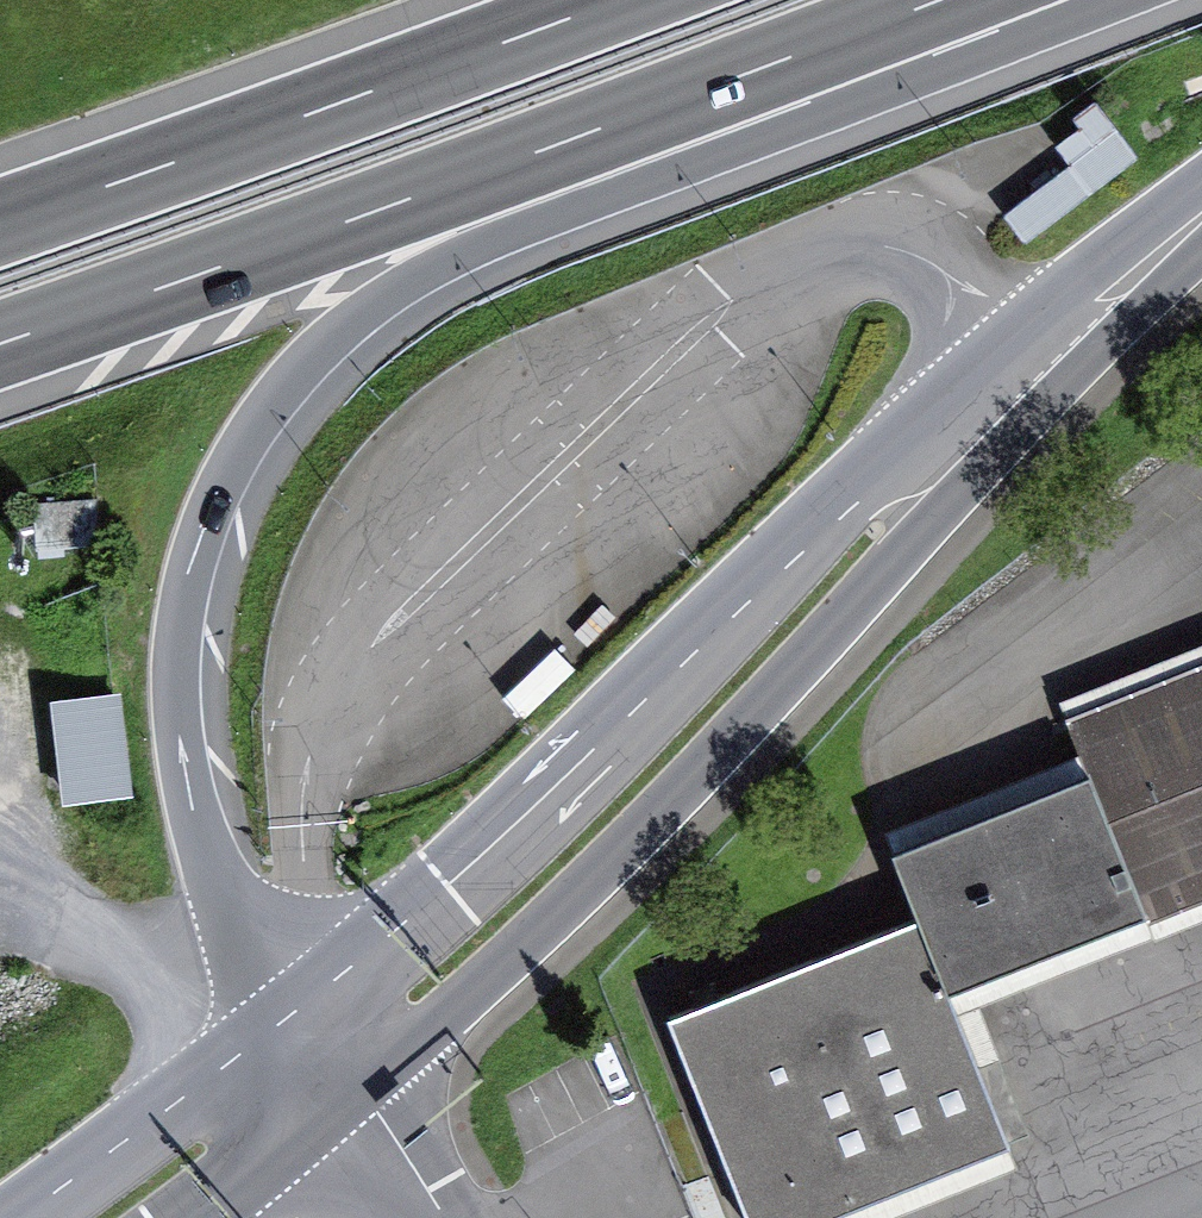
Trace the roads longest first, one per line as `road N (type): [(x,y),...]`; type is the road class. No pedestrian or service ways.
road 1 (motorway): [(297,1012),(226,897),(197,824),(177,708),(185,586),(230,467),(262,416),(352,319),(412,279),(740,133),(940,0)]
road 2 (motorway): [(0,344),(937,0)]
road 3 (secondary): [(355,1084),(509,952),(816,646),(911,541),(1040,365)]
road 4 (secondary): [(1040,365),(852,500),(582,762),(297,1012)]
road 5 (motorway): [(619,0),(0,223)]
road 6 (secondary): [(297,1012),(17,1217)]
road 7 (secondary): [(1201,219),(1040,365)]
road 8 (secondary): [(186,1217),(355,1084)]

